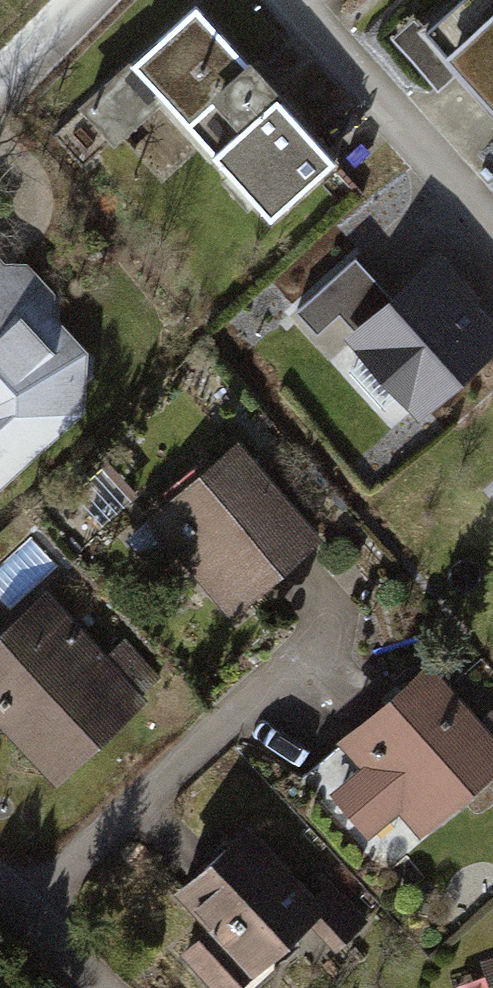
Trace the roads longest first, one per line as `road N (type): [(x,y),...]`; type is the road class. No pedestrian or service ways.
road 1 (residential): [(492,226),(291,0)]
road 2 (residential): [(0,893),(96,987)]
road 3 (residential): [(0,87),(87,0)]

